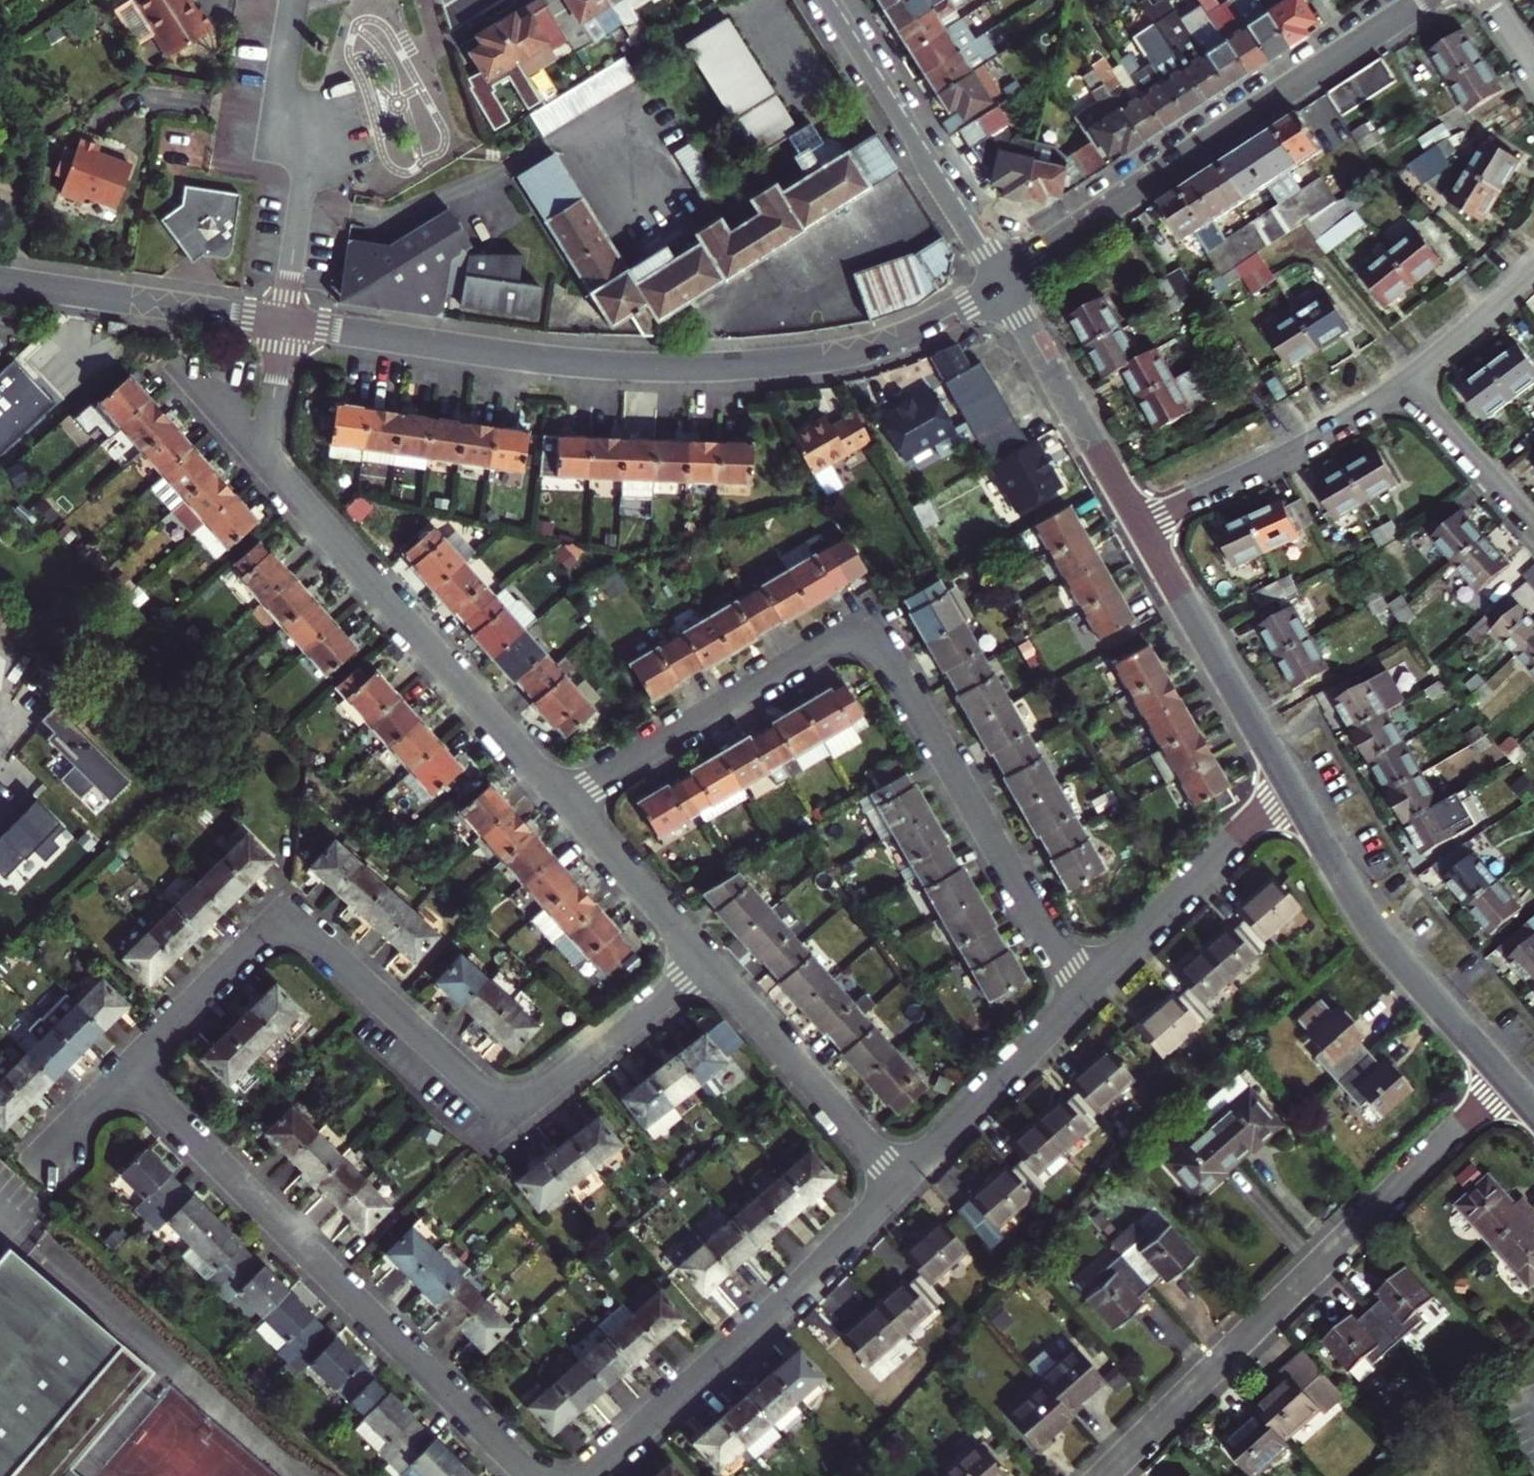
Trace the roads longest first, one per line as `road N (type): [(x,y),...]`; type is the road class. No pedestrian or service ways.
road 1 (residential): [(125,1071),(284,915),(505,1115),(705,962)]
road 2 (residential): [(566,800),(832,641),(865,638),(891,662),(1084,990)]
road 3 (residential): [(282,322),(565,362),(704,367),(866,349),(920,330),(1001,282)]
road 4 (residential): [(282,322),(270,437),(278,474),(566,800)]
road 5 (residential): [(536,1475),(125,1071)]
road 6 (residential): [(1106,1475),(1506,1079)]
road 7 (residential): [(1001,282),(1423,0)]
road 8 (residential): [(904,1182),(585,1475)]
road 9 (residential): [(1287,783),(1378,936),(1506,1079)]
road 10 (residential): [(830,0),(1001,282)]
road 11 (residential): [(1142,527),(1308,447),(1406,383)]
road 12 (residential): [(705,962),(904,1182)]
road 13 (residential): [(1142,527),(1287,783)]
road 14 (residential): [(1287,783),(1084,990)]
road 15 (residential): [(0,279),(282,322)]
road 16 (residential): [(1001,282),(1142,527)]
road 17 (residential): [(1084,990),(904,1182)]
road 18 (residential): [(566,800),(705,962)]
road 19 (residential): [(1406,383),(1533,525)]
road 20 (residential): [(1406,383),(1533,269)]

